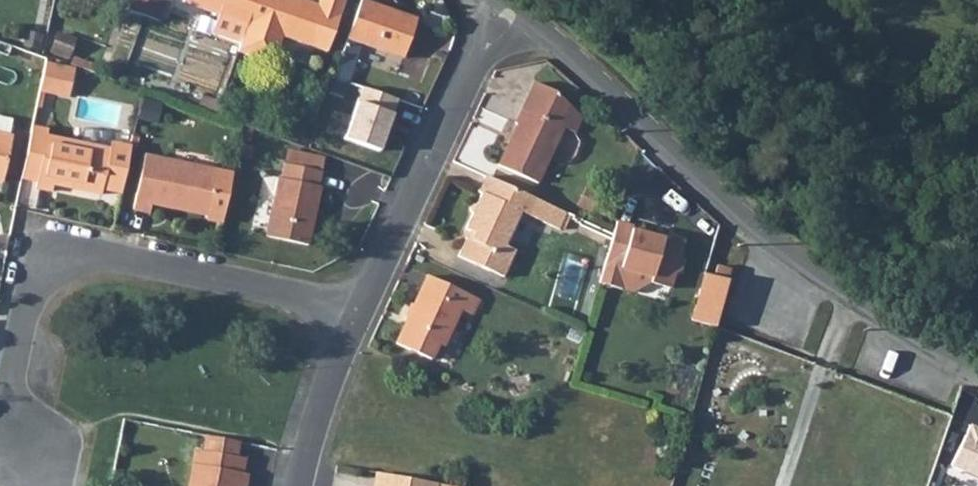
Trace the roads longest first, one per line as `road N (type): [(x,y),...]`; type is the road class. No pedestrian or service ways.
road 1 (residential): [(977,370),(804,271),(514,8)]
road 2 (residential): [(361,307),(64,257),(46,273),(15,407),(32,468)]
road 3 (residential): [(361,307),(494,33),(514,8)]
road 4 (residential): [(299,485),(361,307)]

